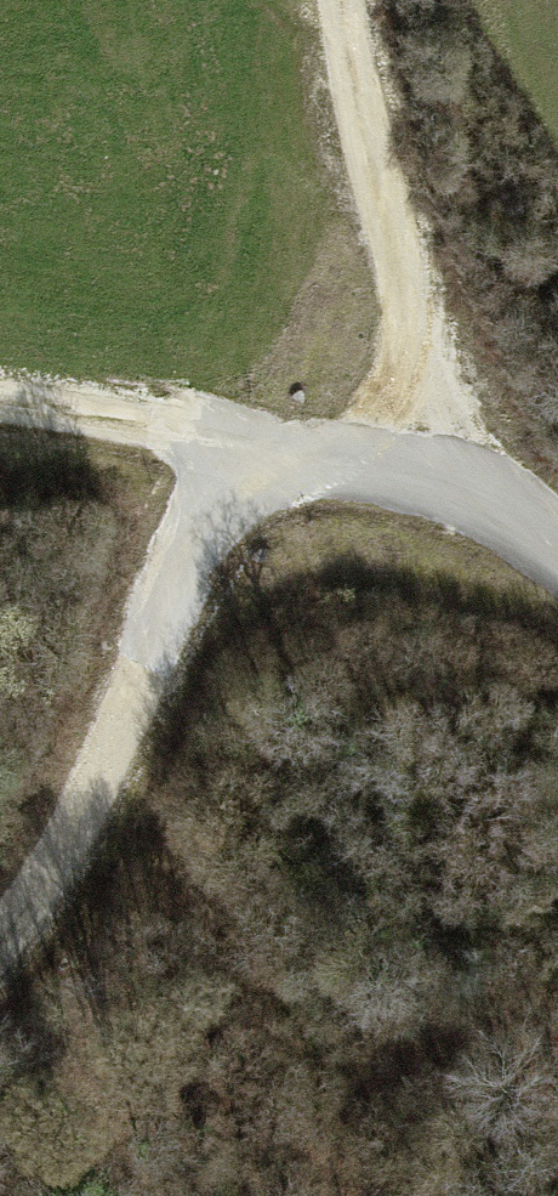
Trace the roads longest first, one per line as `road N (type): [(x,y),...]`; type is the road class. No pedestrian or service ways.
road 1 (track): [(0,941),(33,907),(140,679),(229,429)]
road 2 (track): [(372,180),(437,475),(513,510),(557,546)]
road 3 (trunk): [(0,924),(43,1195)]
road 4 (track): [(0,397),(229,429)]
road 5 (track): [(229,429),(437,475)]
road 6 (track): [(372,180),(342,0)]

